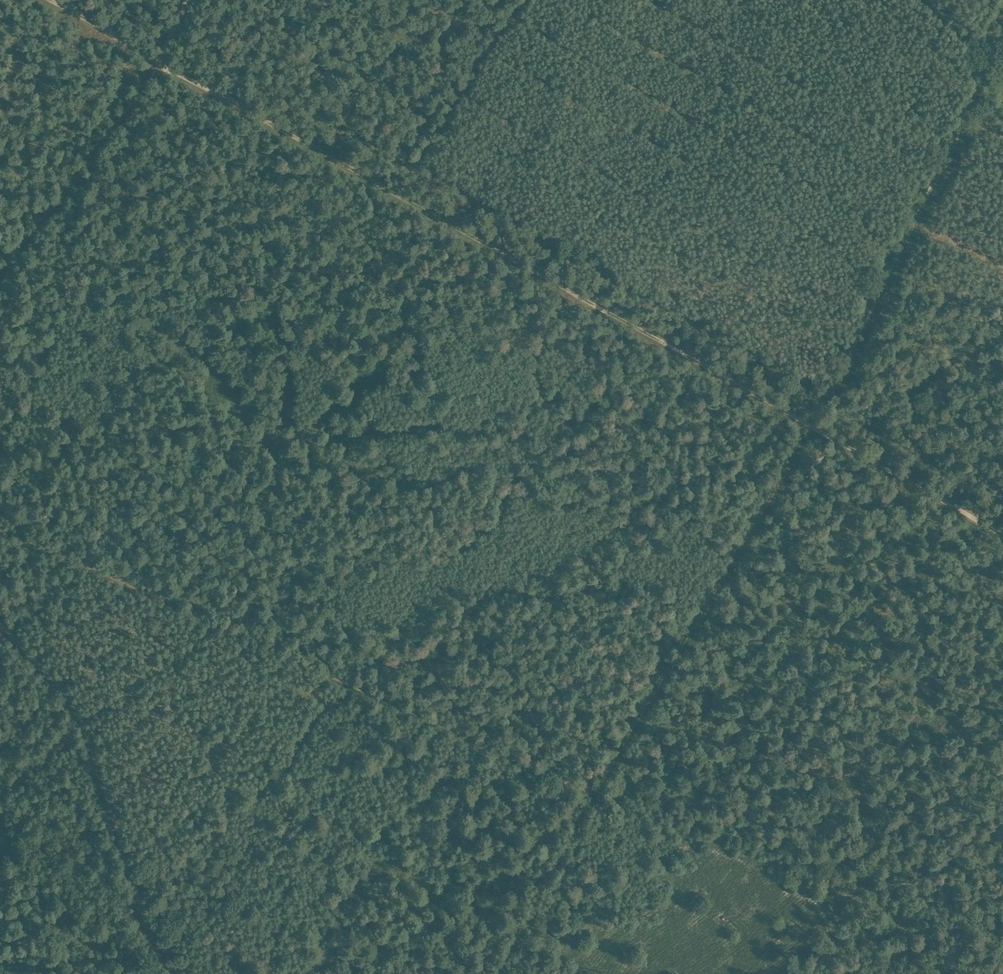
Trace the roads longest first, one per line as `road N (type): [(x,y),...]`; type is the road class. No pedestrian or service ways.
road 1 (track): [(40,0),(1002,534)]
road 2 (track): [(0,525),(600,788)]
road 3 (track): [(809,427),(493,973)]
road 4 (track): [(1002,25),(806,426)]
road 5 (track): [(0,625),(81,726),(142,926),(183,973)]
road 6 (track): [(160,67),(0,269)]

